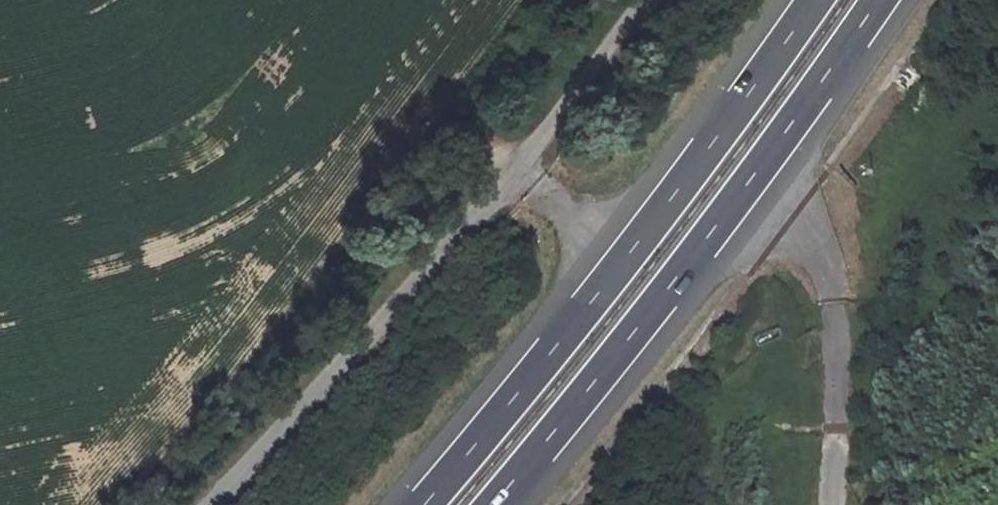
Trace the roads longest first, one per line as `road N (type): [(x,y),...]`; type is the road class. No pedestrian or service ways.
road 1 (residential): [(638,0),(511,166),(206,504)]
road 2 (motorway): [(814,0),(628,255),(425,504)]
road 3 (motorway): [(492,504),(671,283),(876,0)]

